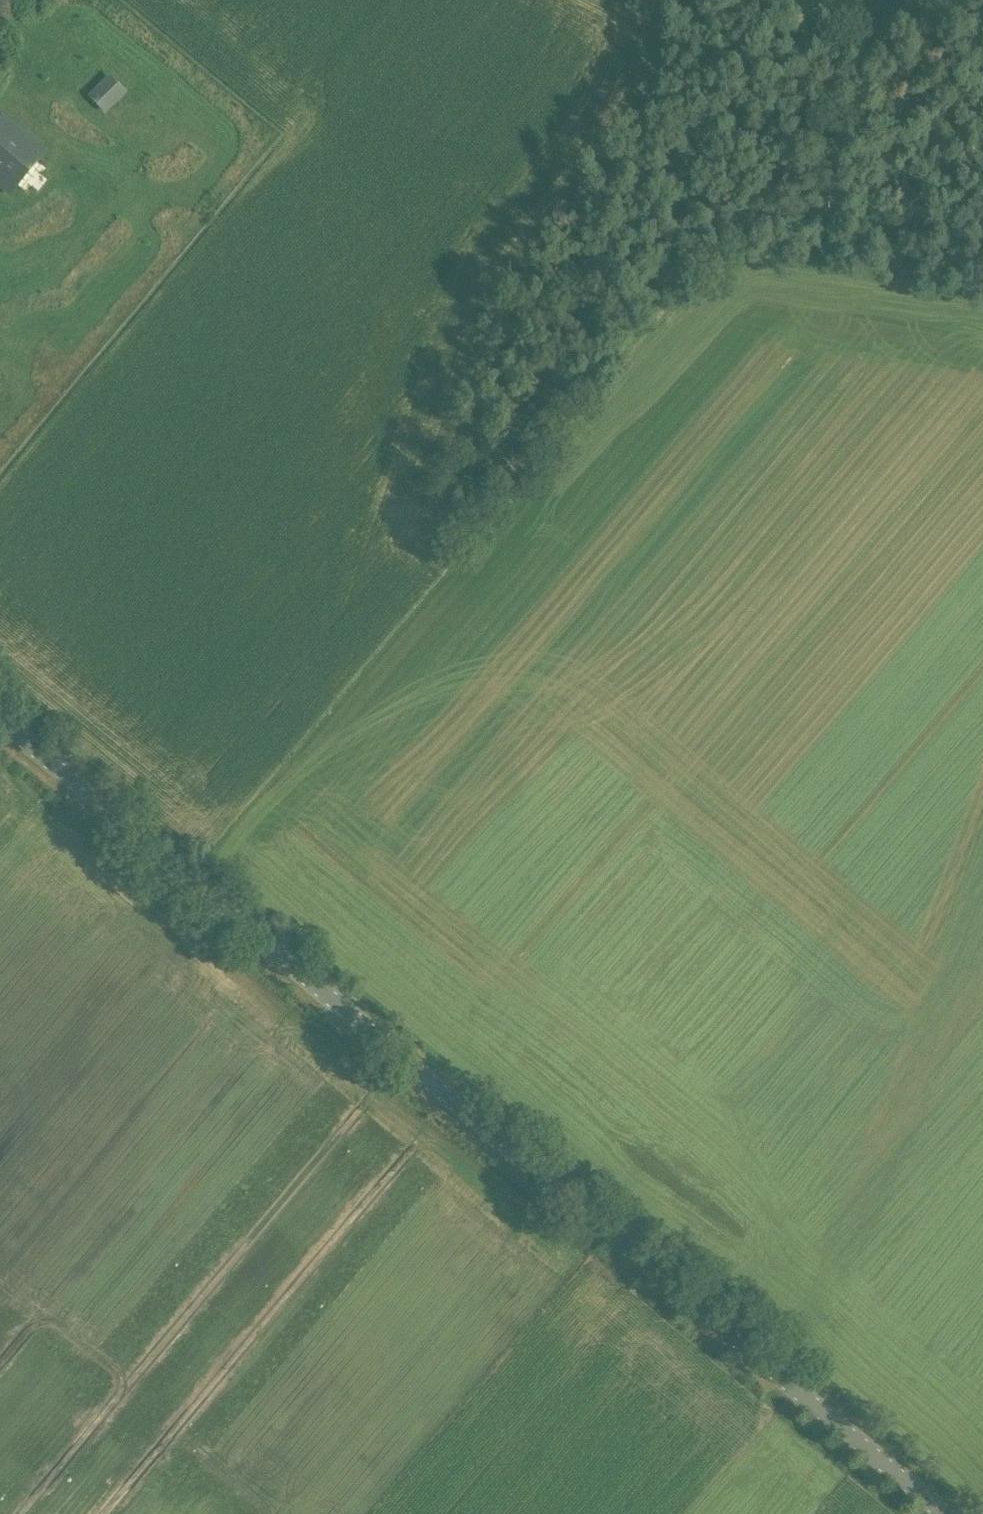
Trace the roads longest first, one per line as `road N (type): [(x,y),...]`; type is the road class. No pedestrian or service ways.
road 1 (unclassified): [(949,1513),(0,717)]

